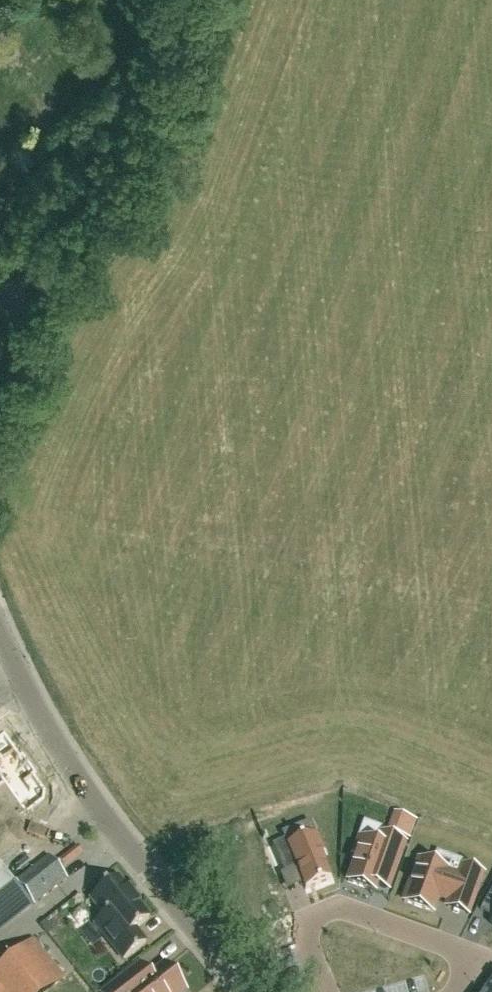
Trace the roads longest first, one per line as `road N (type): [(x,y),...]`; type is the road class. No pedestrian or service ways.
road 1 (unclassified): [(245,991),(99,814),(0,630)]
road 2 (residential): [(455,991),(465,979),(466,959),(357,909),(328,911),(307,936),(319,971)]

